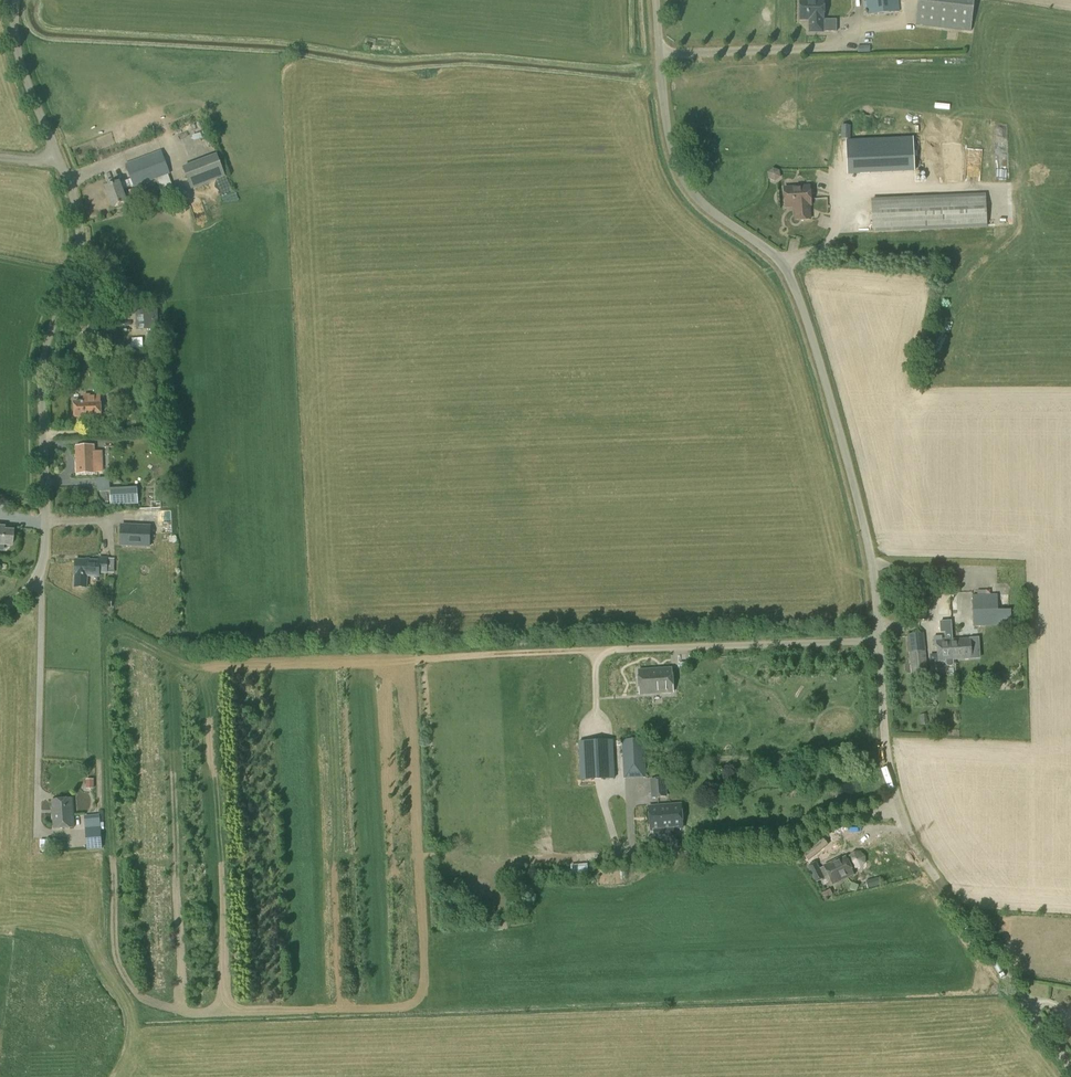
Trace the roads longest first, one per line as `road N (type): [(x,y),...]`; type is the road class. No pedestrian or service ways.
road 1 (unclassified): [(1070,1067),(926,867),(900,816),(887,767),(867,535),(827,389),(790,279),(765,242),(686,189),(673,172),(657,0)]
road 2 (unclassified): [(0,609),(24,594),(49,548),(40,374),(44,341),(80,257),(71,192),(18,49),(17,0)]

